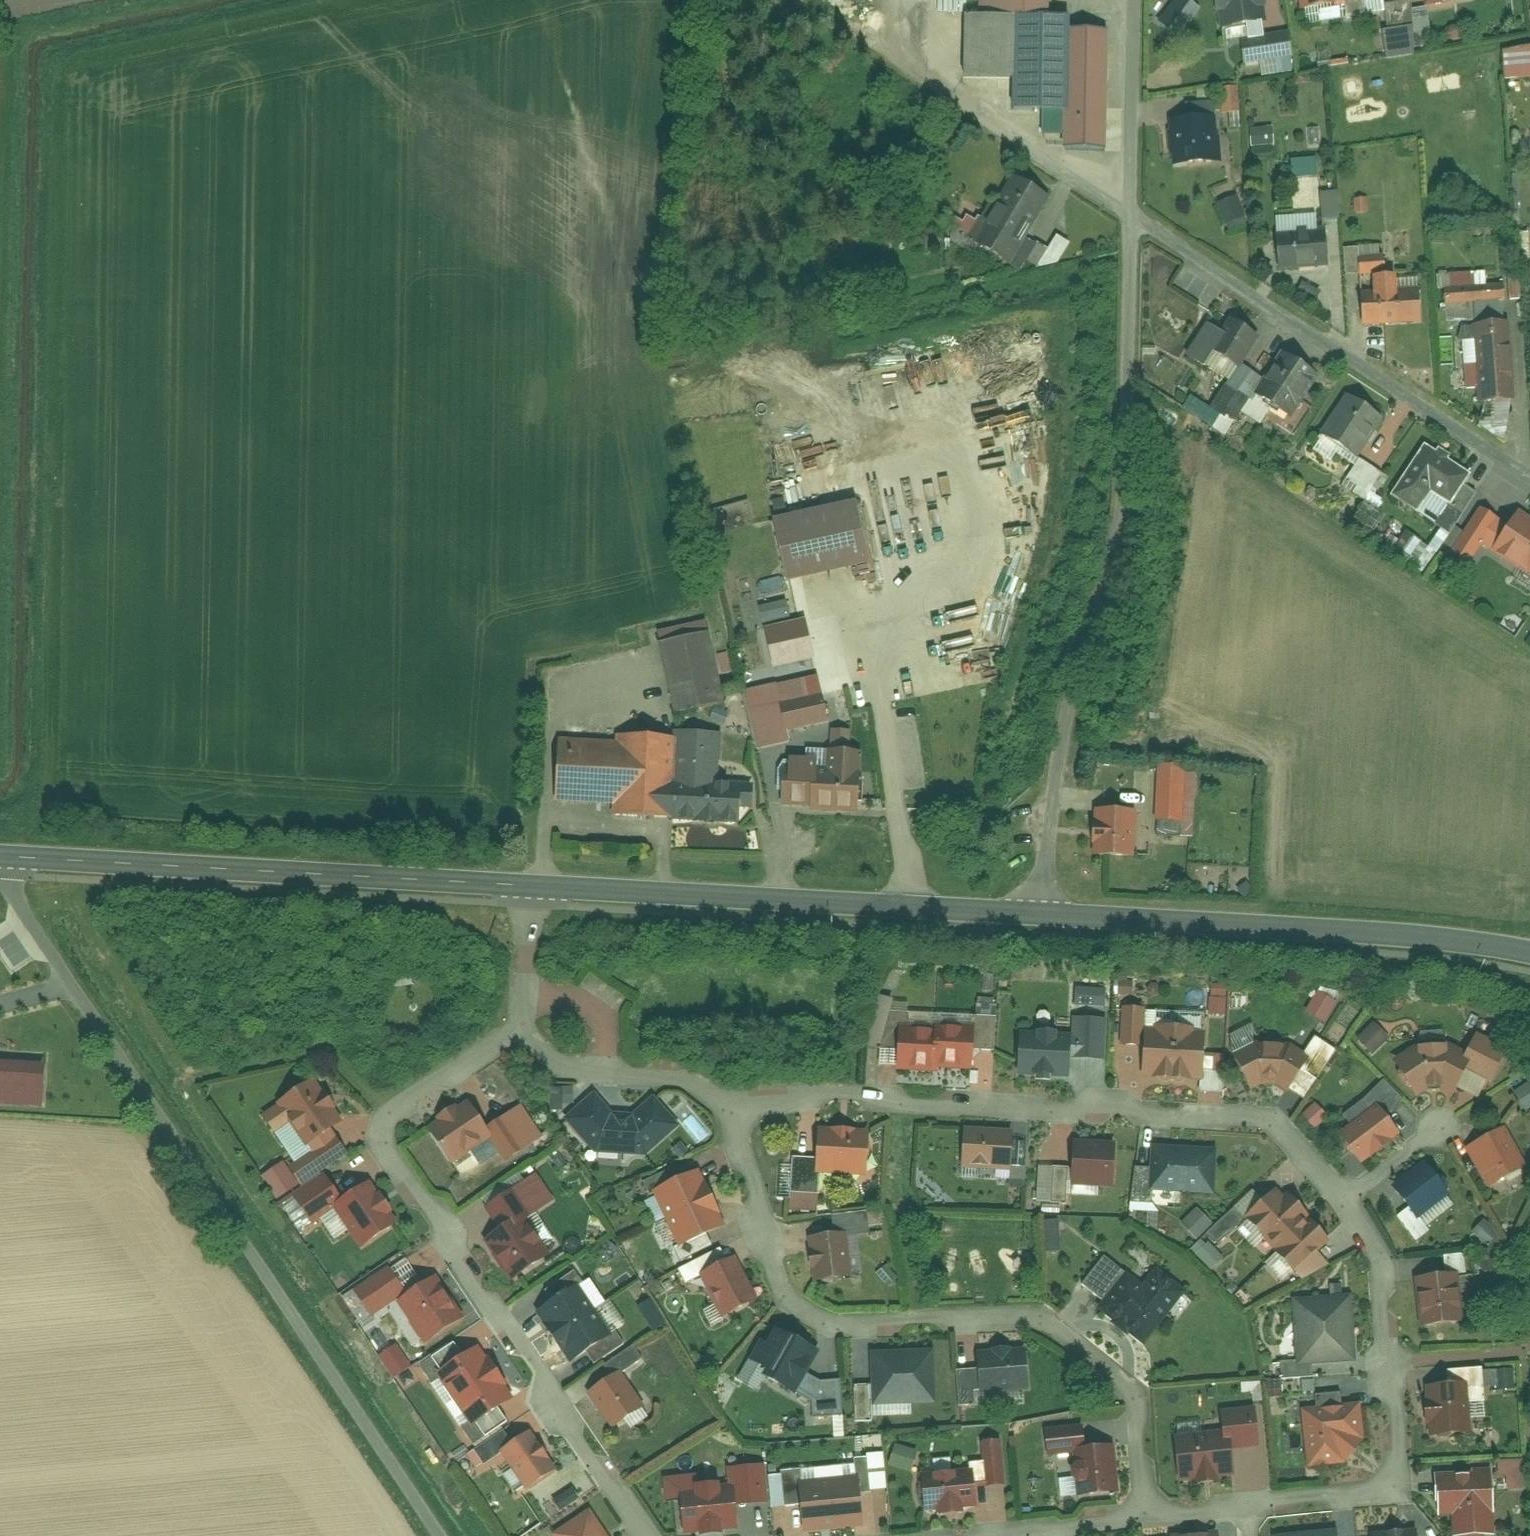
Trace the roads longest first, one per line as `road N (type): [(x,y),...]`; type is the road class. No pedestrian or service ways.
road 1 (unclassified): [(436,1535),(26,917),(7,877),(8,859)]
road 2 (residential): [(1131,217),(1120,527),(1065,728),(1039,917)]
road 3 (residential): [(728,1108),(751,1166),(769,1268),(790,1305),(821,1327),(852,1331),(1021,1323),(1057,1332),(1124,1384),(1139,1409),(1154,1518)]
road 4 (residential): [(522,1026),(394,1109),(382,1144),(646,1535)]
road 5 (residential): [(1342,1195),(1278,1121),(1250,1113),(867,1097),(728,1108)]
road 6 (residential): [(1154,1518),(1380,1491),(1399,1468),(1386,1259),(1342,1195)]
road 7 (tertiary): [(8,859),(530,888)]
road 8 (tertiary): [(530,888),(1039,917)]
road 9 (tertiary): [(1039,917),(1353,931),(1529,955)]
road 10 (residential): [(1529,477),(1131,217)]
road 11 (residential): [(728,1108),(687,1080),(568,1072),(522,1026)]
road 12 (residential): [(1133,0),(1131,217)]
road 13 (residential): [(1015,1535),(1154,1518)]
road 14 (residential): [(530,888),(522,1026)]
road 15 (residential): [(1342,1195),(1440,1124)]

